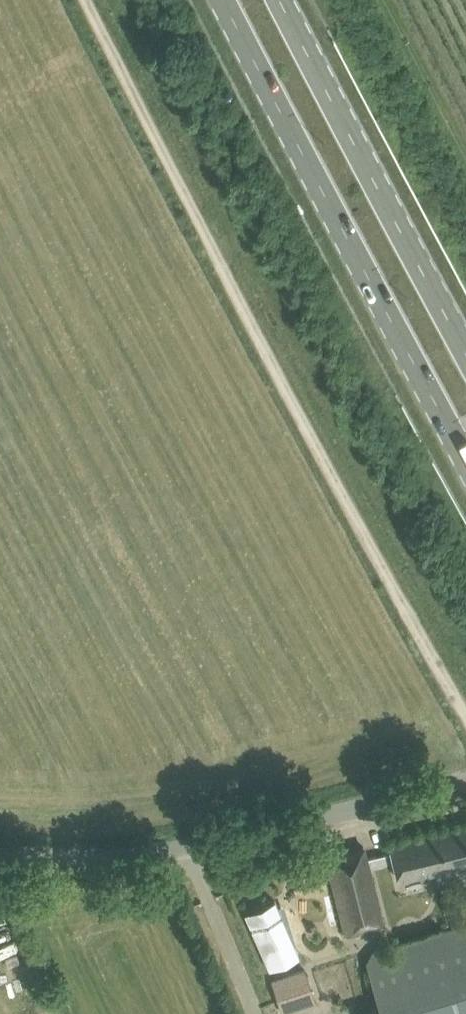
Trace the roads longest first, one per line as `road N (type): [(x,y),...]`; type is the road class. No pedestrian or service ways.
road 1 (track): [(85,0),(465,719)]
road 2 (primary): [(224,0),(465,457)]
road 3 (unclassified): [(0,858),(101,857),(210,844),(465,782)]
road 4 (primary): [(465,350),(281,0)]

